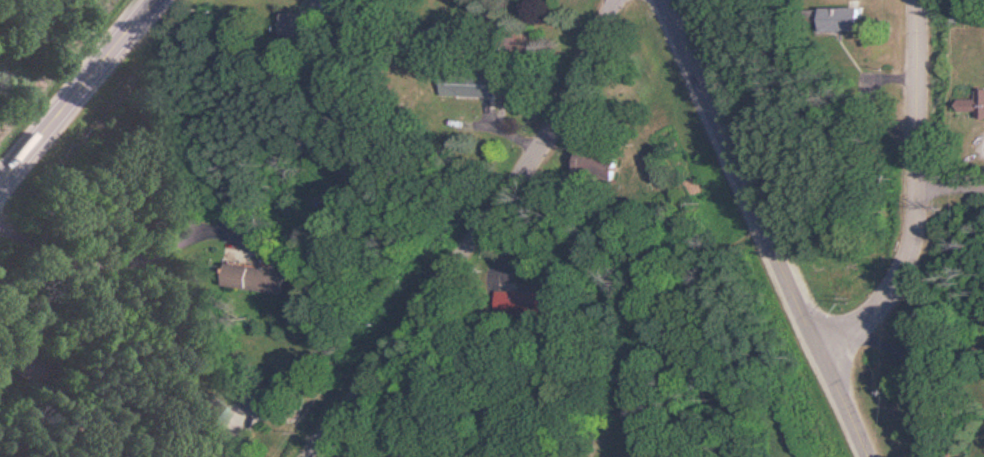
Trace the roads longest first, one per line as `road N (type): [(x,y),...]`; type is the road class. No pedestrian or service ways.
road 1 (residential): [(314,456),(360,398),(610,0)]
road 2 (residential): [(866,456),(665,0)]
road 3 (secondary): [(0,183),(151,0)]
road 4 (residential): [(922,229),(925,0)]
road 5 (residential): [(922,229),(868,318),(821,342)]

